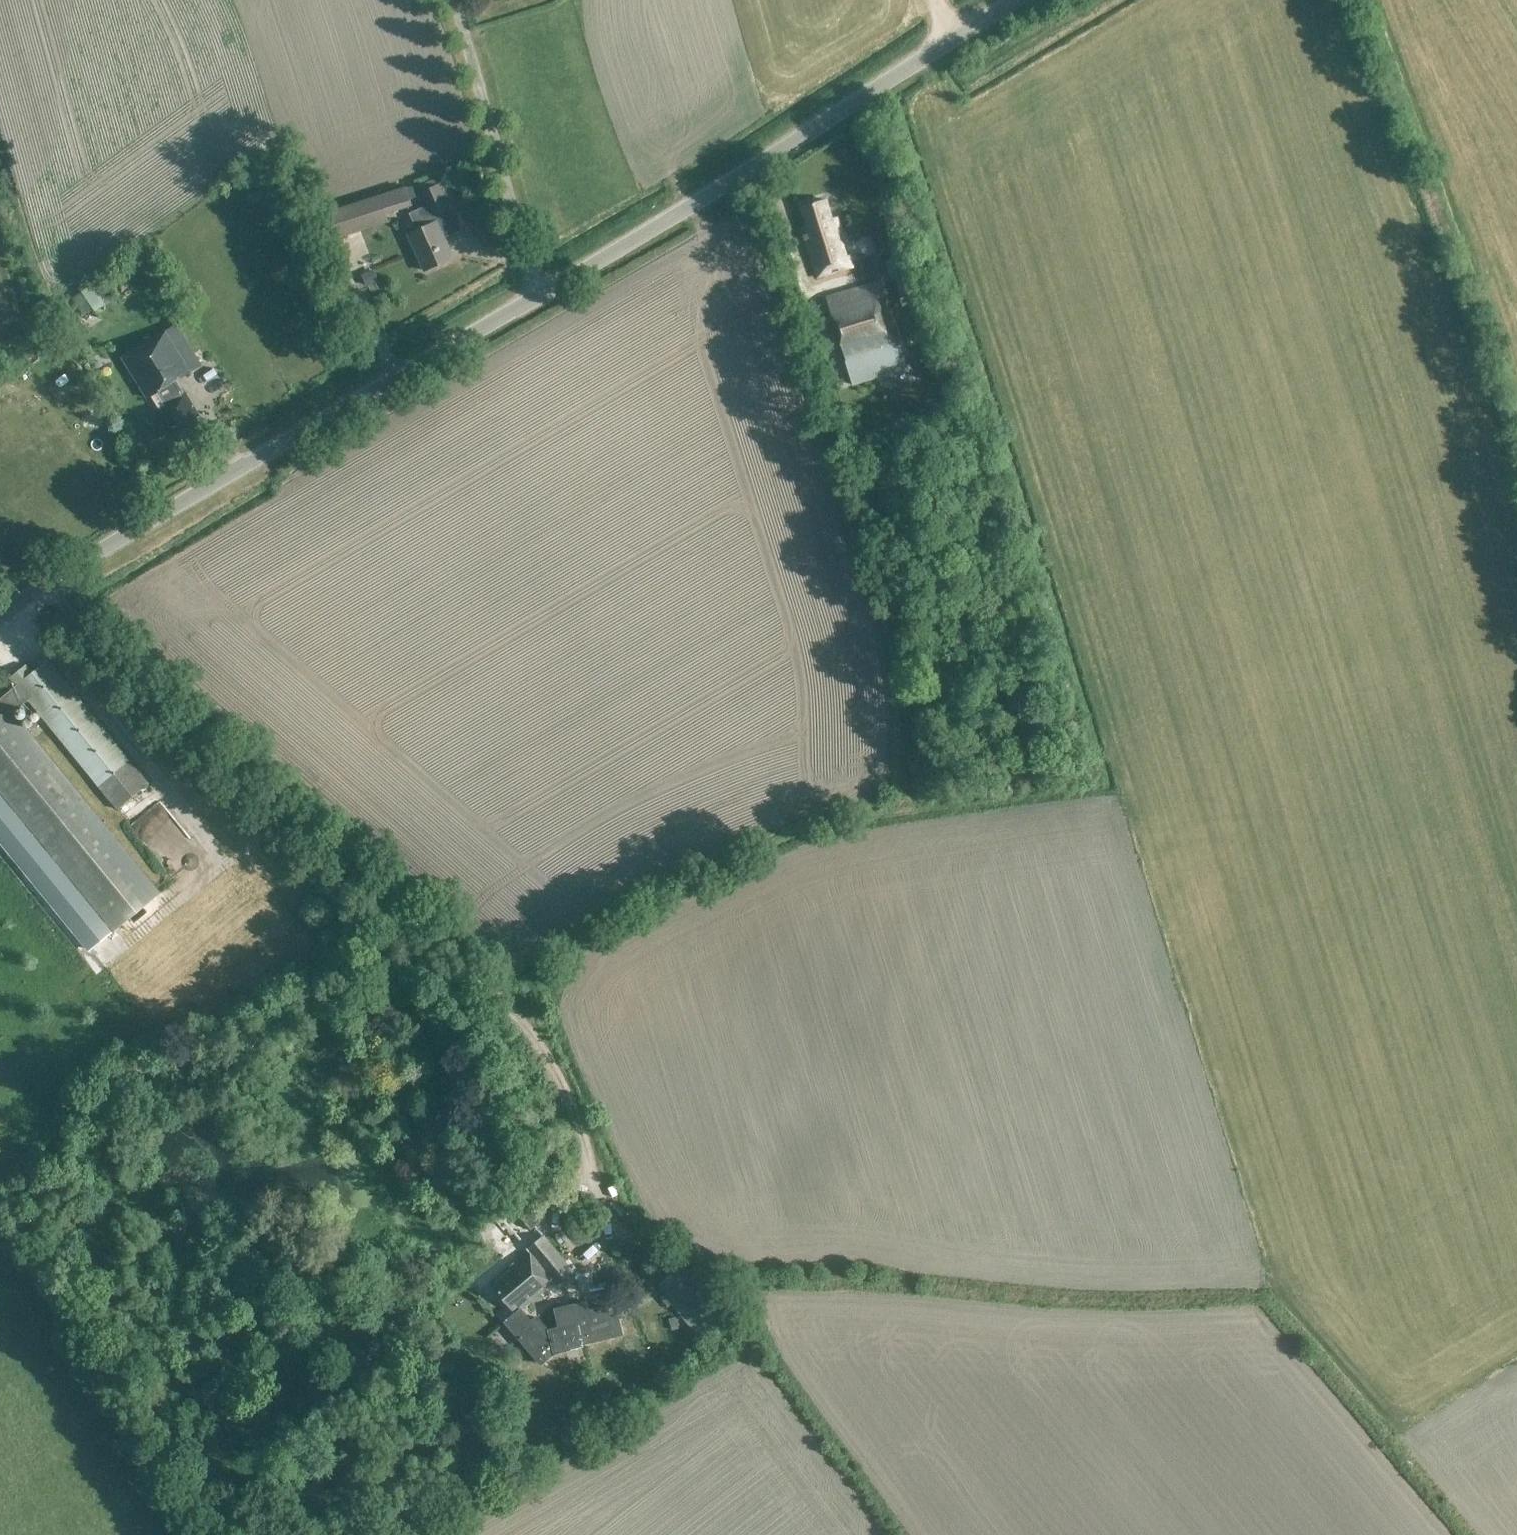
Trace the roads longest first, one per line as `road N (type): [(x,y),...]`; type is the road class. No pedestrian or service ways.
road 1 (tertiary): [(0,616),(624,245),(1014,0)]

